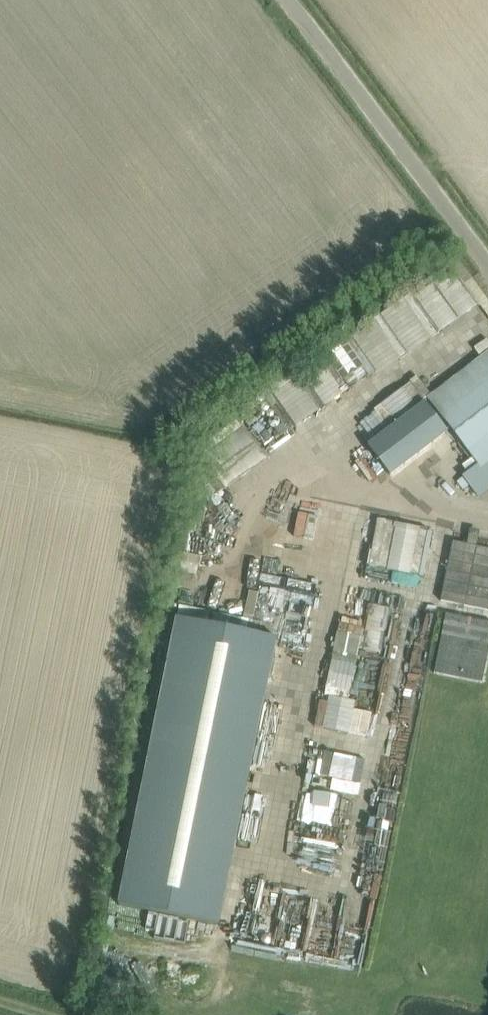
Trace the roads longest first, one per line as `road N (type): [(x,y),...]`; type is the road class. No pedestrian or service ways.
road 1 (unclassified): [(487,267),(282,0)]

